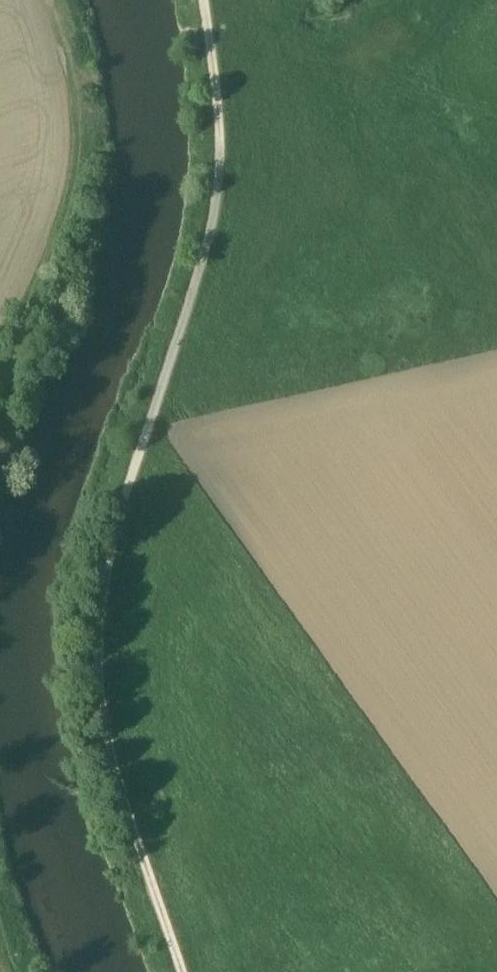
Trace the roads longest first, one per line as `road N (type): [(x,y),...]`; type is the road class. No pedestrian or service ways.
road 1 (track): [(204,0),(218,188),(112,538),(97,664),(113,779),(179,971)]
road 2 (track): [(0,395),(64,221),(76,154),(70,84),(45,0)]

